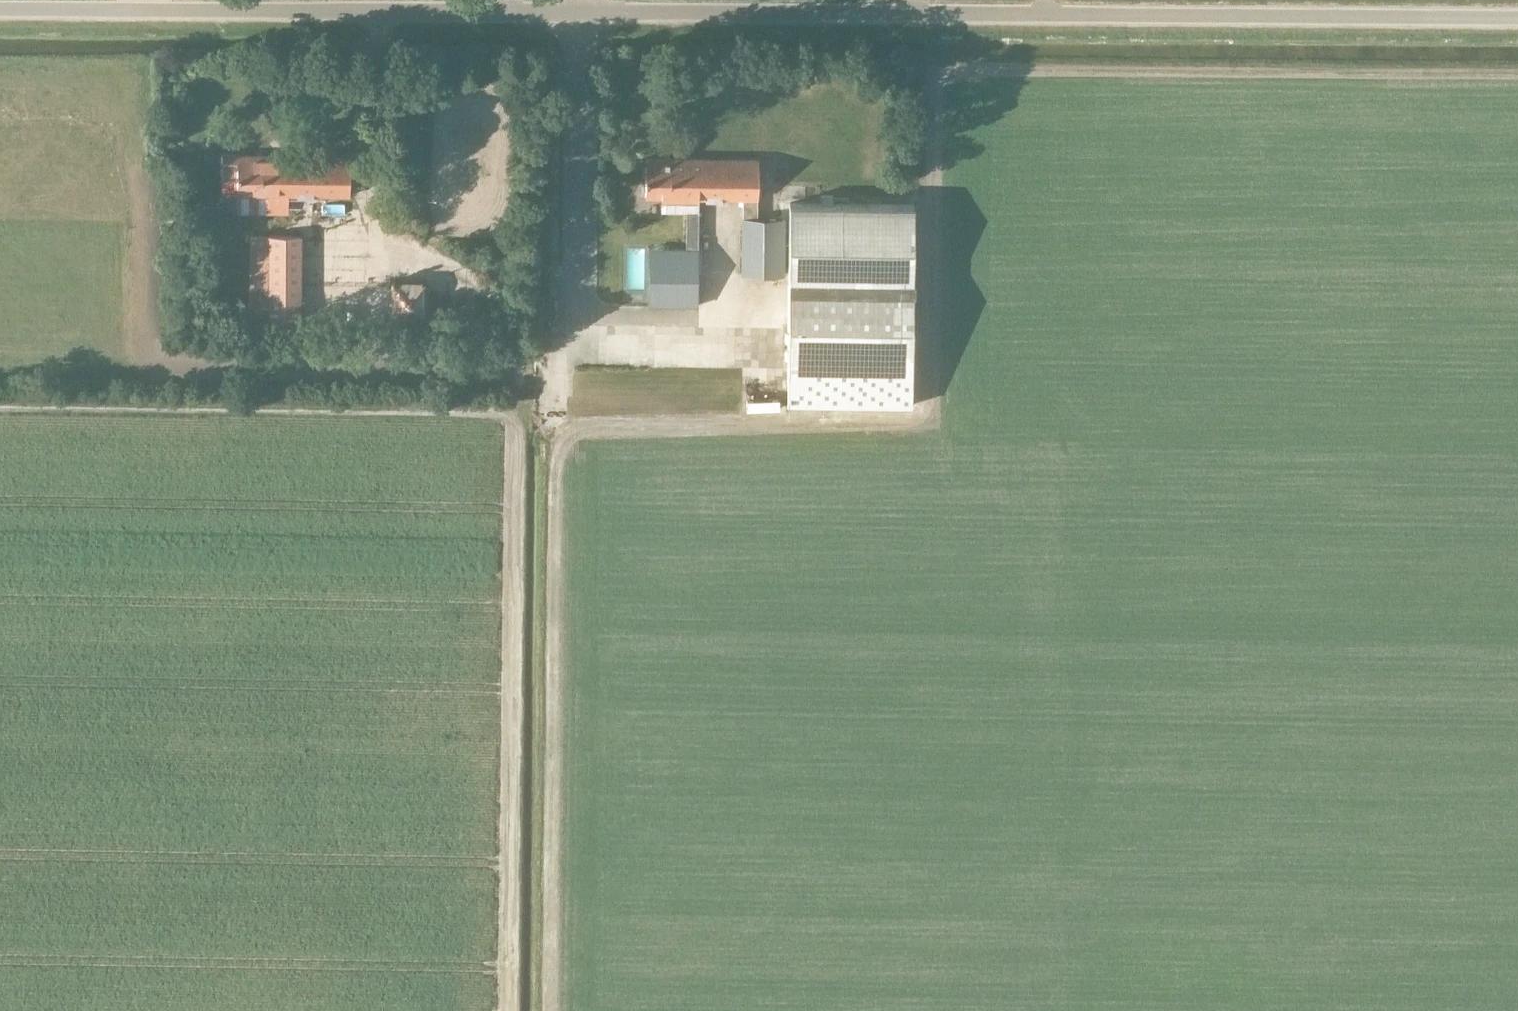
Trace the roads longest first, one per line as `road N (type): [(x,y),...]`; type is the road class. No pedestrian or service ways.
road 1 (unclassified): [(1517,17),(0,9)]

